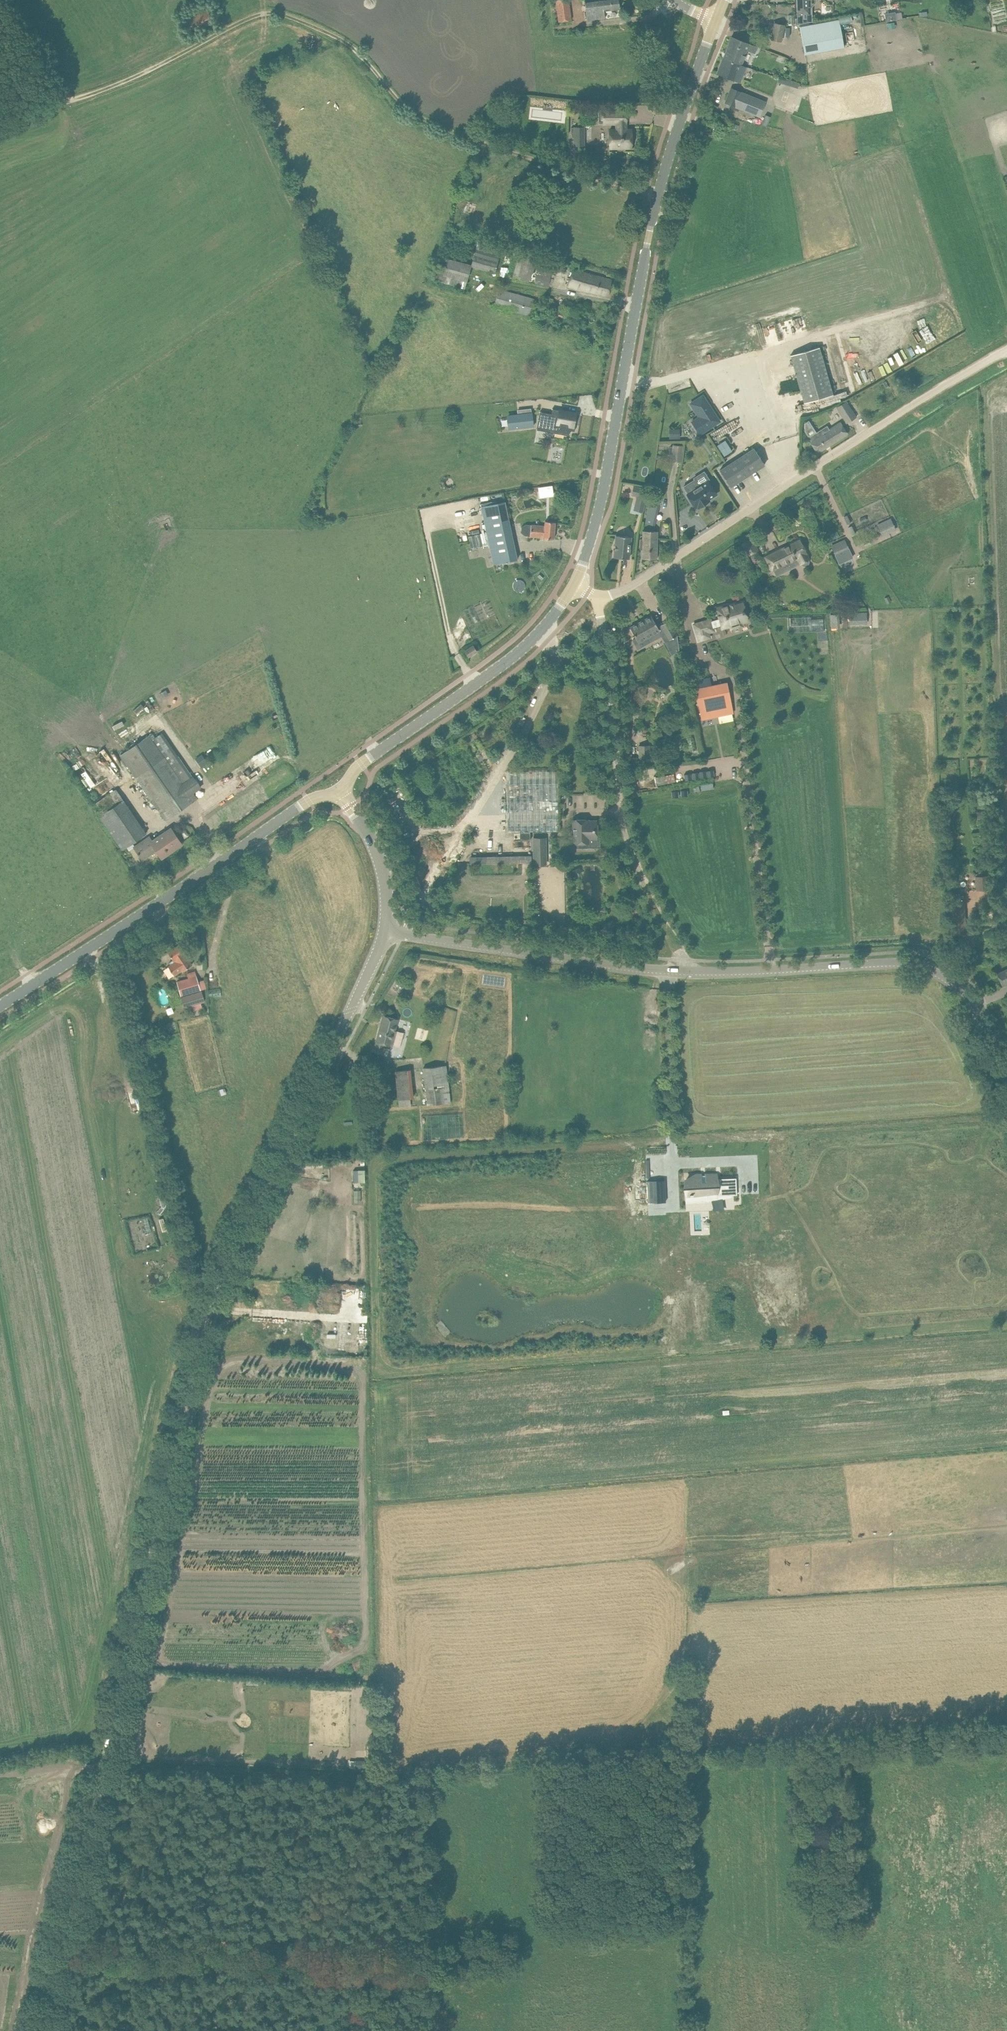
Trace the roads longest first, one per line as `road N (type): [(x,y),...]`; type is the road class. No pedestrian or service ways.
road 1 (unclassified): [(44,2030),(209,1302),(385,930)]
road 2 (unclassified): [(1006,1080),(968,1000),(915,965),(690,971),(385,930)]
road 3 (track): [(56,101),(135,76),(240,19),(296,18),(364,51),(399,101),(462,133),(647,192)]
road 4 (tertiary): [(575,583),(602,501),(660,187),(715,20)]
road 5 (unclassified): [(575,583),(597,596),(627,587),(1006,348)]
road 6 (tertiary): [(0,1005),(308,800),(342,792)]
road 7 (track): [(597,596),(621,806),(669,933)]
road 8 (tertiary): [(342,792),(361,763),(518,654),(575,583)]
road 9 (unclassified): [(0,127),(56,101),(0,1)]
road 10 (unclassified): [(385,930),(377,850),(342,792)]

